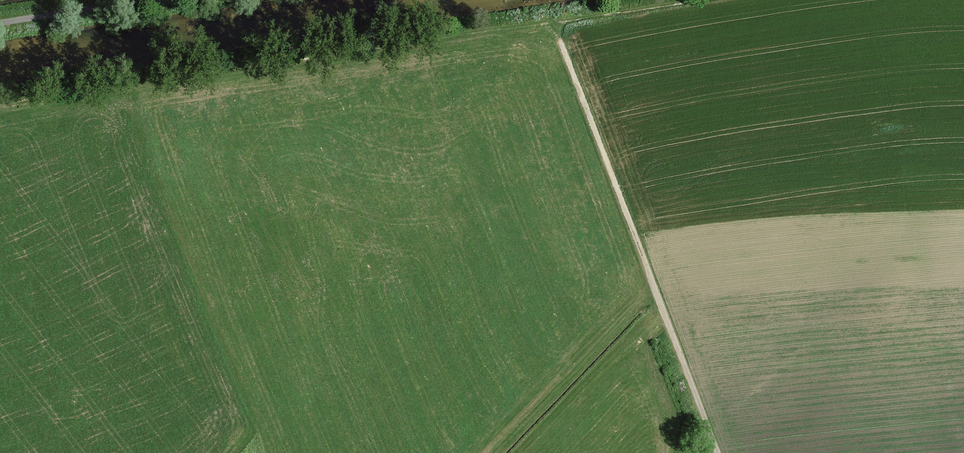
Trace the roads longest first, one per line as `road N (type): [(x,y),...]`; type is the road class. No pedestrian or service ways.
road 1 (track): [(0,104),(694,0)]
road 2 (track): [(551,22),(719,452)]
road 3 (track): [(145,0),(0,24)]

